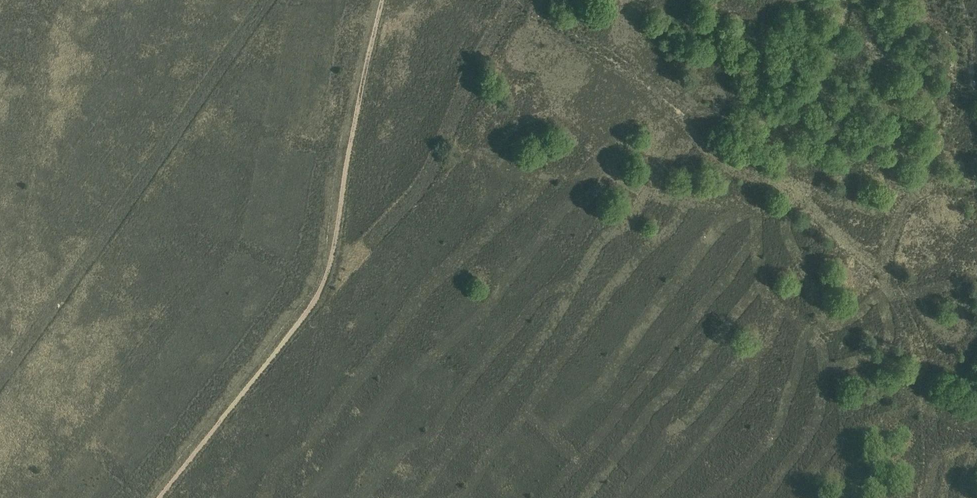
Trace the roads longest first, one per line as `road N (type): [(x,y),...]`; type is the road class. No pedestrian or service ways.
road 1 (track): [(383,0),(320,292),(160,497)]

